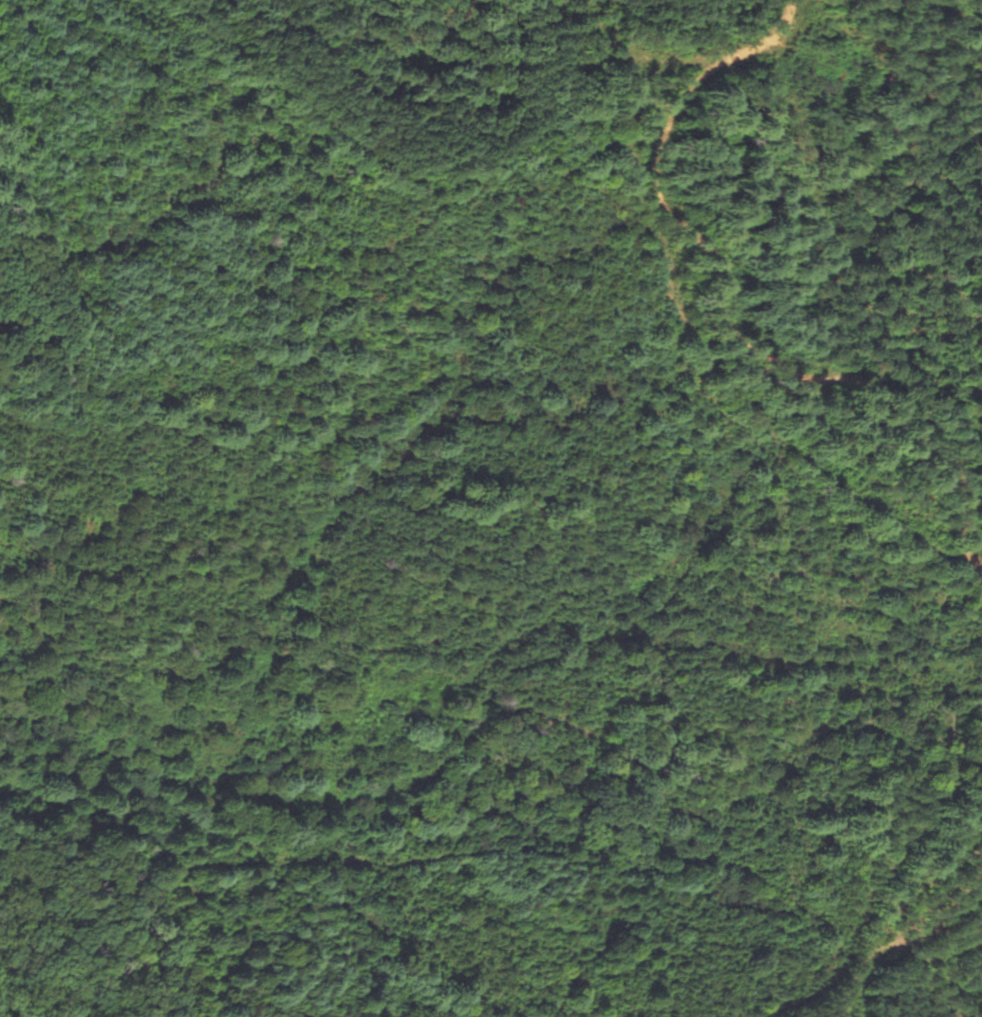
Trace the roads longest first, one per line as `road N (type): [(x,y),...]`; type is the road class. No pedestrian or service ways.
road 1 (track): [(792,0),(769,38),(690,73),(668,102),(658,181),(703,227),(736,313),(762,339),(883,371),(953,449),(971,550),(981,565)]
road 2 (track): [(981,865),(861,949),(827,1016)]

